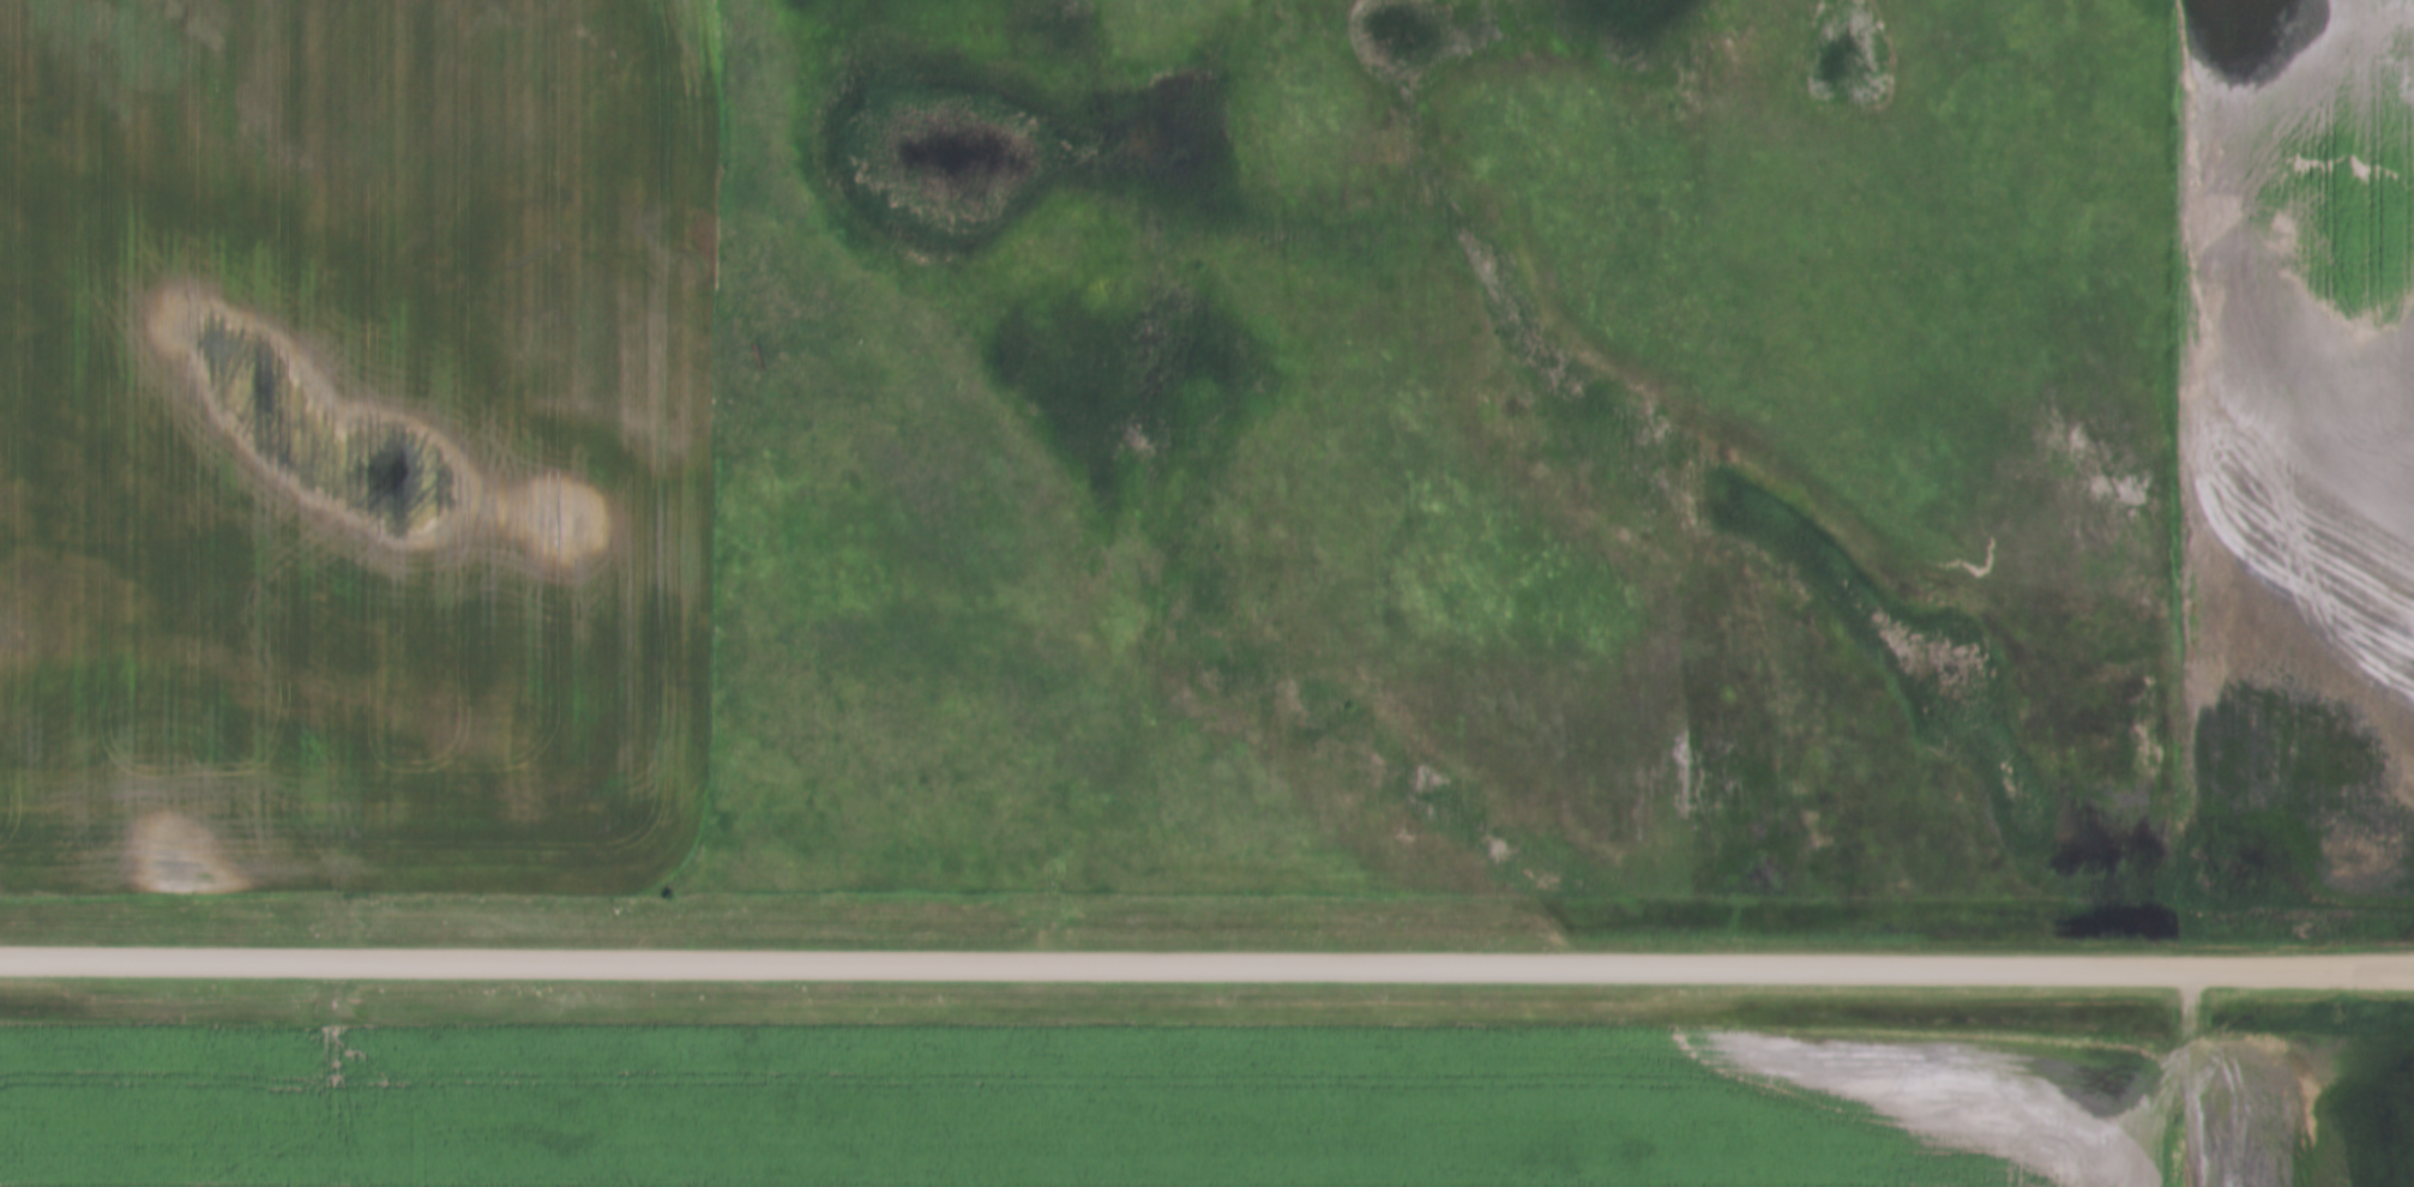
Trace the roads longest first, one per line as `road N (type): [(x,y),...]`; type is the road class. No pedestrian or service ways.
road 1 (tertiary): [(0,963),(2413,970)]

